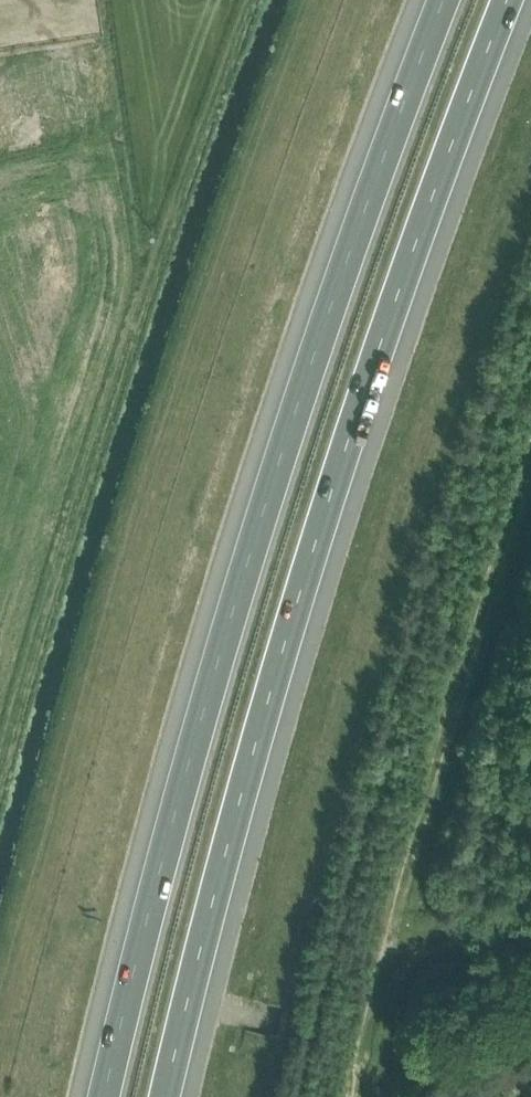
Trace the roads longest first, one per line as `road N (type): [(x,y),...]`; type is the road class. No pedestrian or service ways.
road 1 (motorway): [(165,1096),(297,611),(442,176),(511,0)]
road 2 (motorway): [(444,0),(254,545),(99,1096)]

